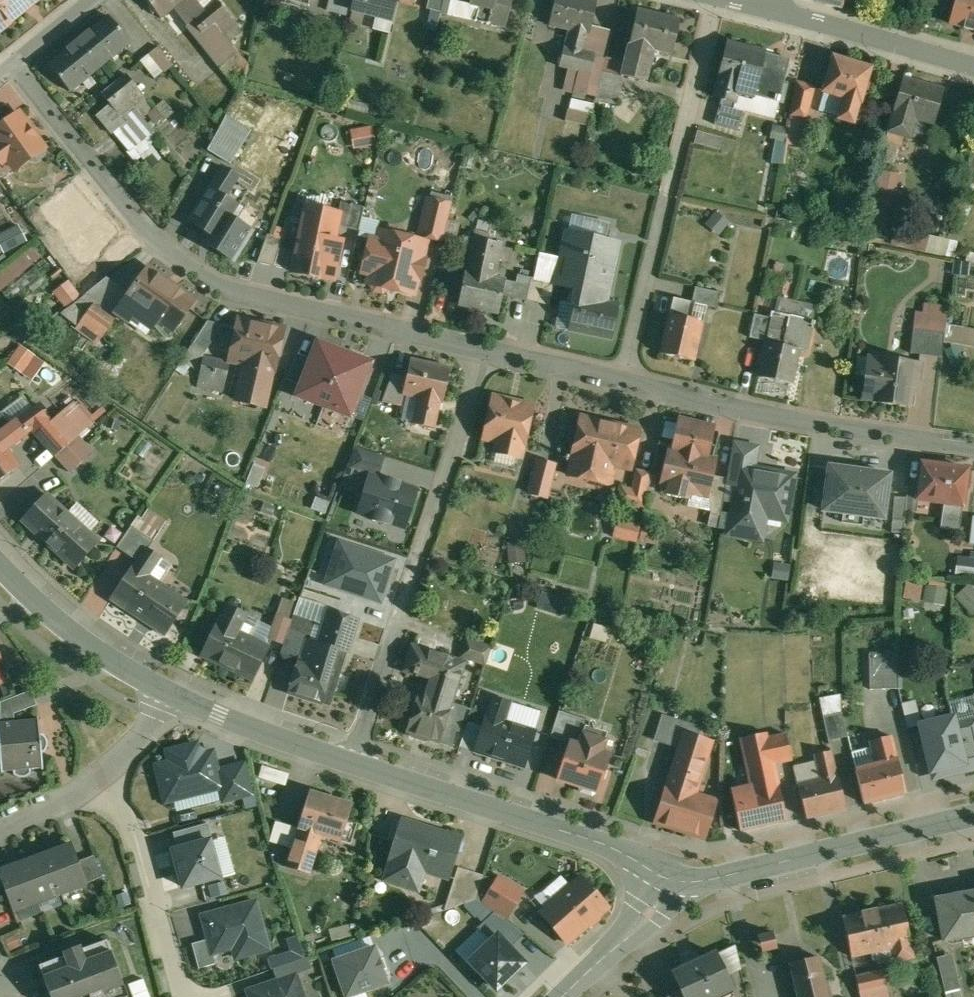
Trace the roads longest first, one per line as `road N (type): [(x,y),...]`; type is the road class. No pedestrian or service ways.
road 1 (residential): [(476,348),(225,292),(154,241),(11,63)]
road 2 (unclassified): [(353,767),(476,348)]
road 3 (residential): [(718,0),(626,382)]
road 4 (residential): [(973,449),(812,427),(626,382)]
road 5 (tertiary): [(670,881),(589,841),(353,767)]
road 6 (tertiary): [(973,814),(721,879),(670,881)]
road 7 (residential): [(102,780),(136,830),(180,996)]
road 8 (tertiary): [(168,692),(66,630),(0,566)]
road 9 (residential): [(781,14),(973,70)]
road 10 (tertiary): [(353,767),(168,692)]
road 11 (tertiary): [(670,881),(650,914),(562,996)]
road 12 (residential): [(626,382),(476,348)]

